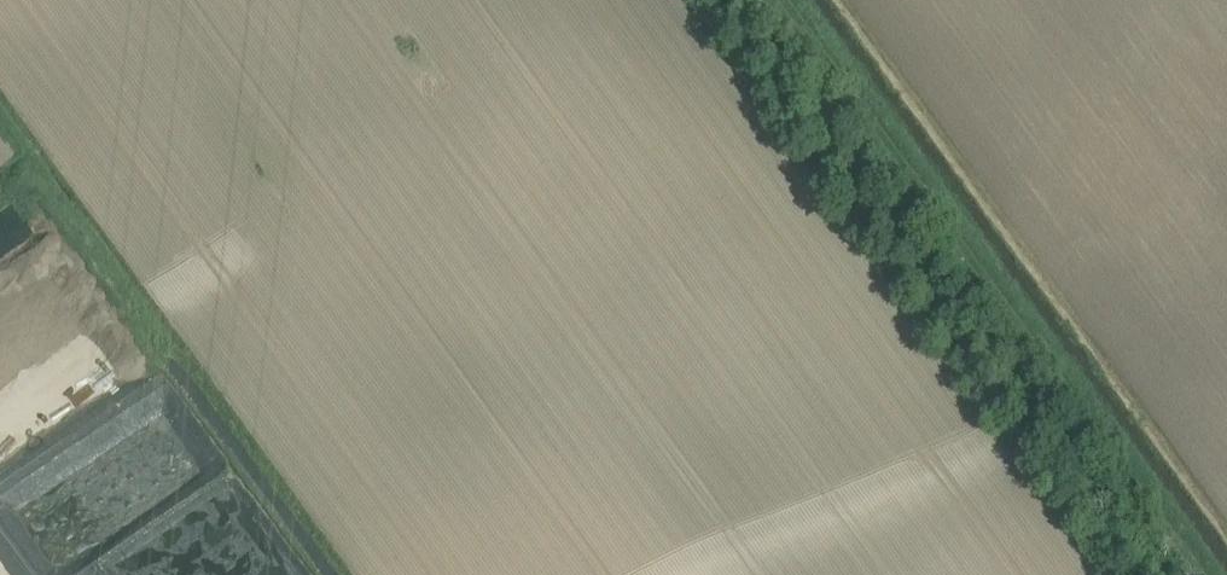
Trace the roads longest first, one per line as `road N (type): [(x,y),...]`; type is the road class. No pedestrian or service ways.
road 1 (track): [(792,0),(1216,574)]

